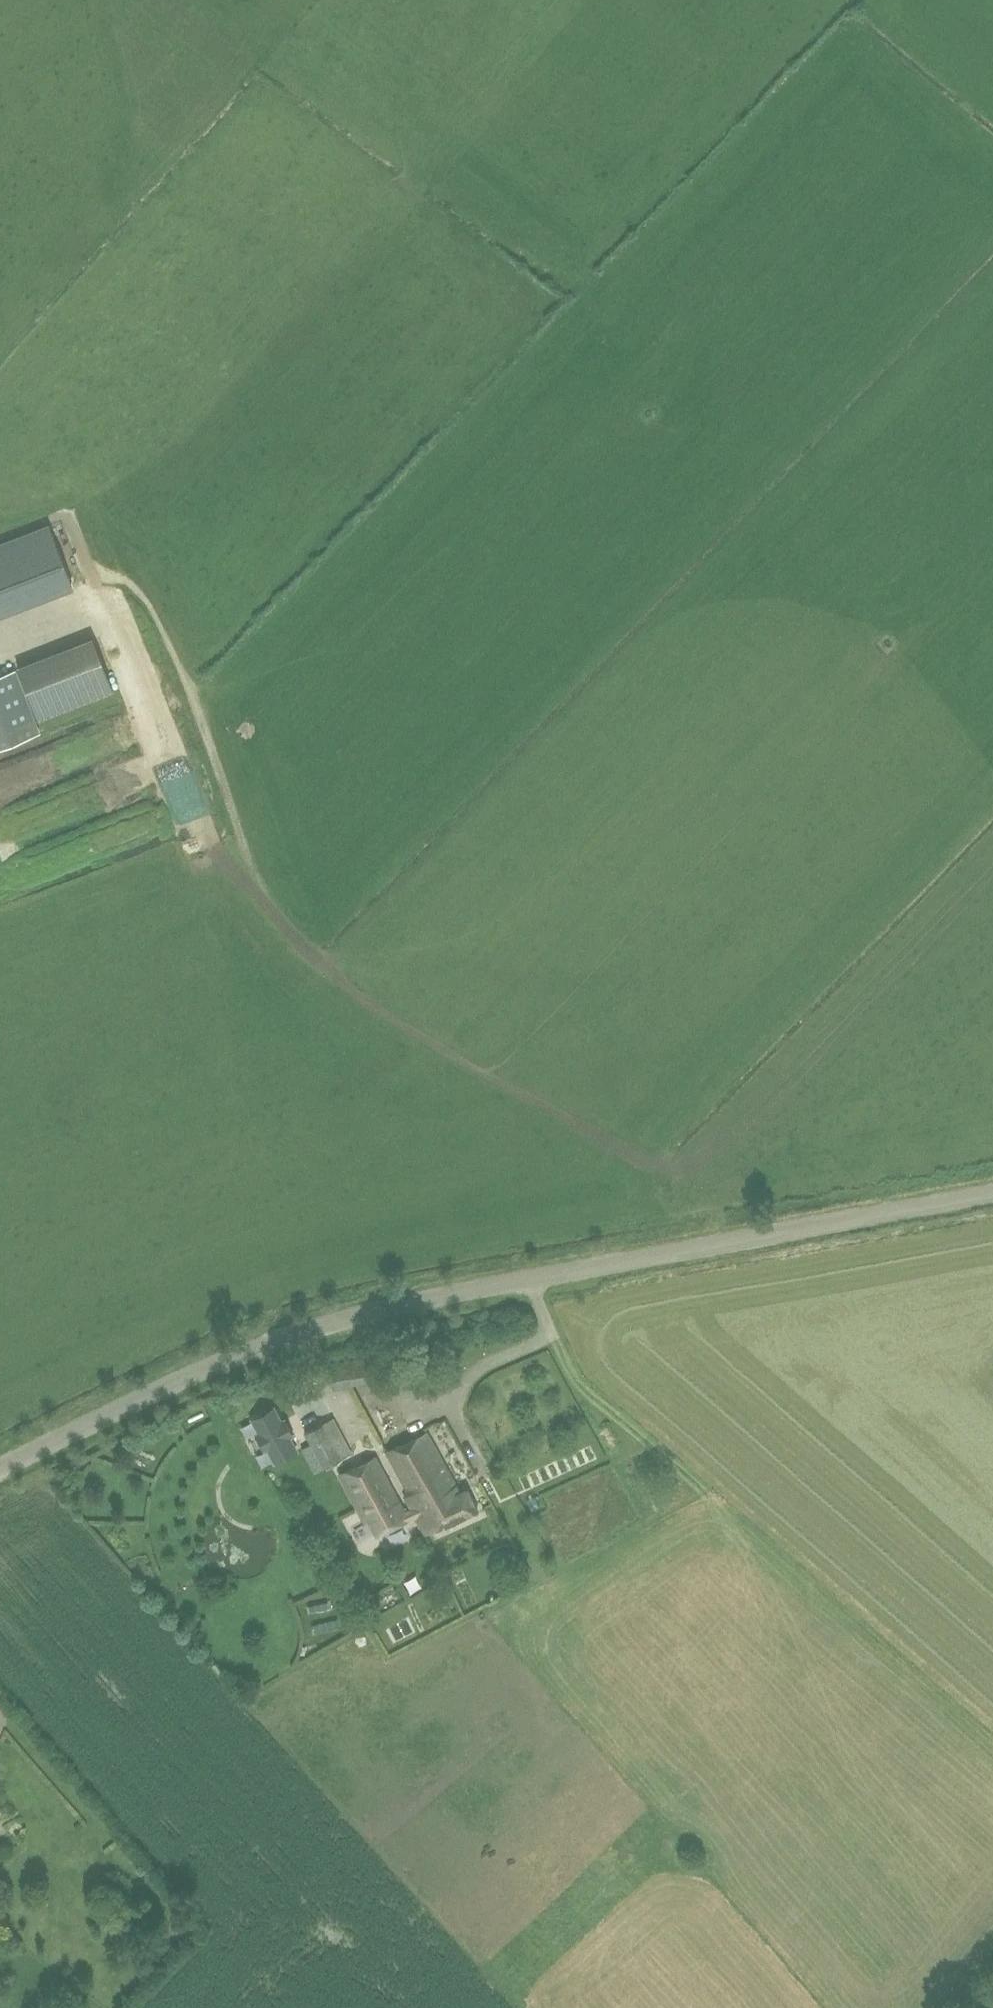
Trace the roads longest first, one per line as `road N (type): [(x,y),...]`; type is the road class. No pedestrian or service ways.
road 1 (unclassified): [(0,1469),(347,1309),(992,1192)]

